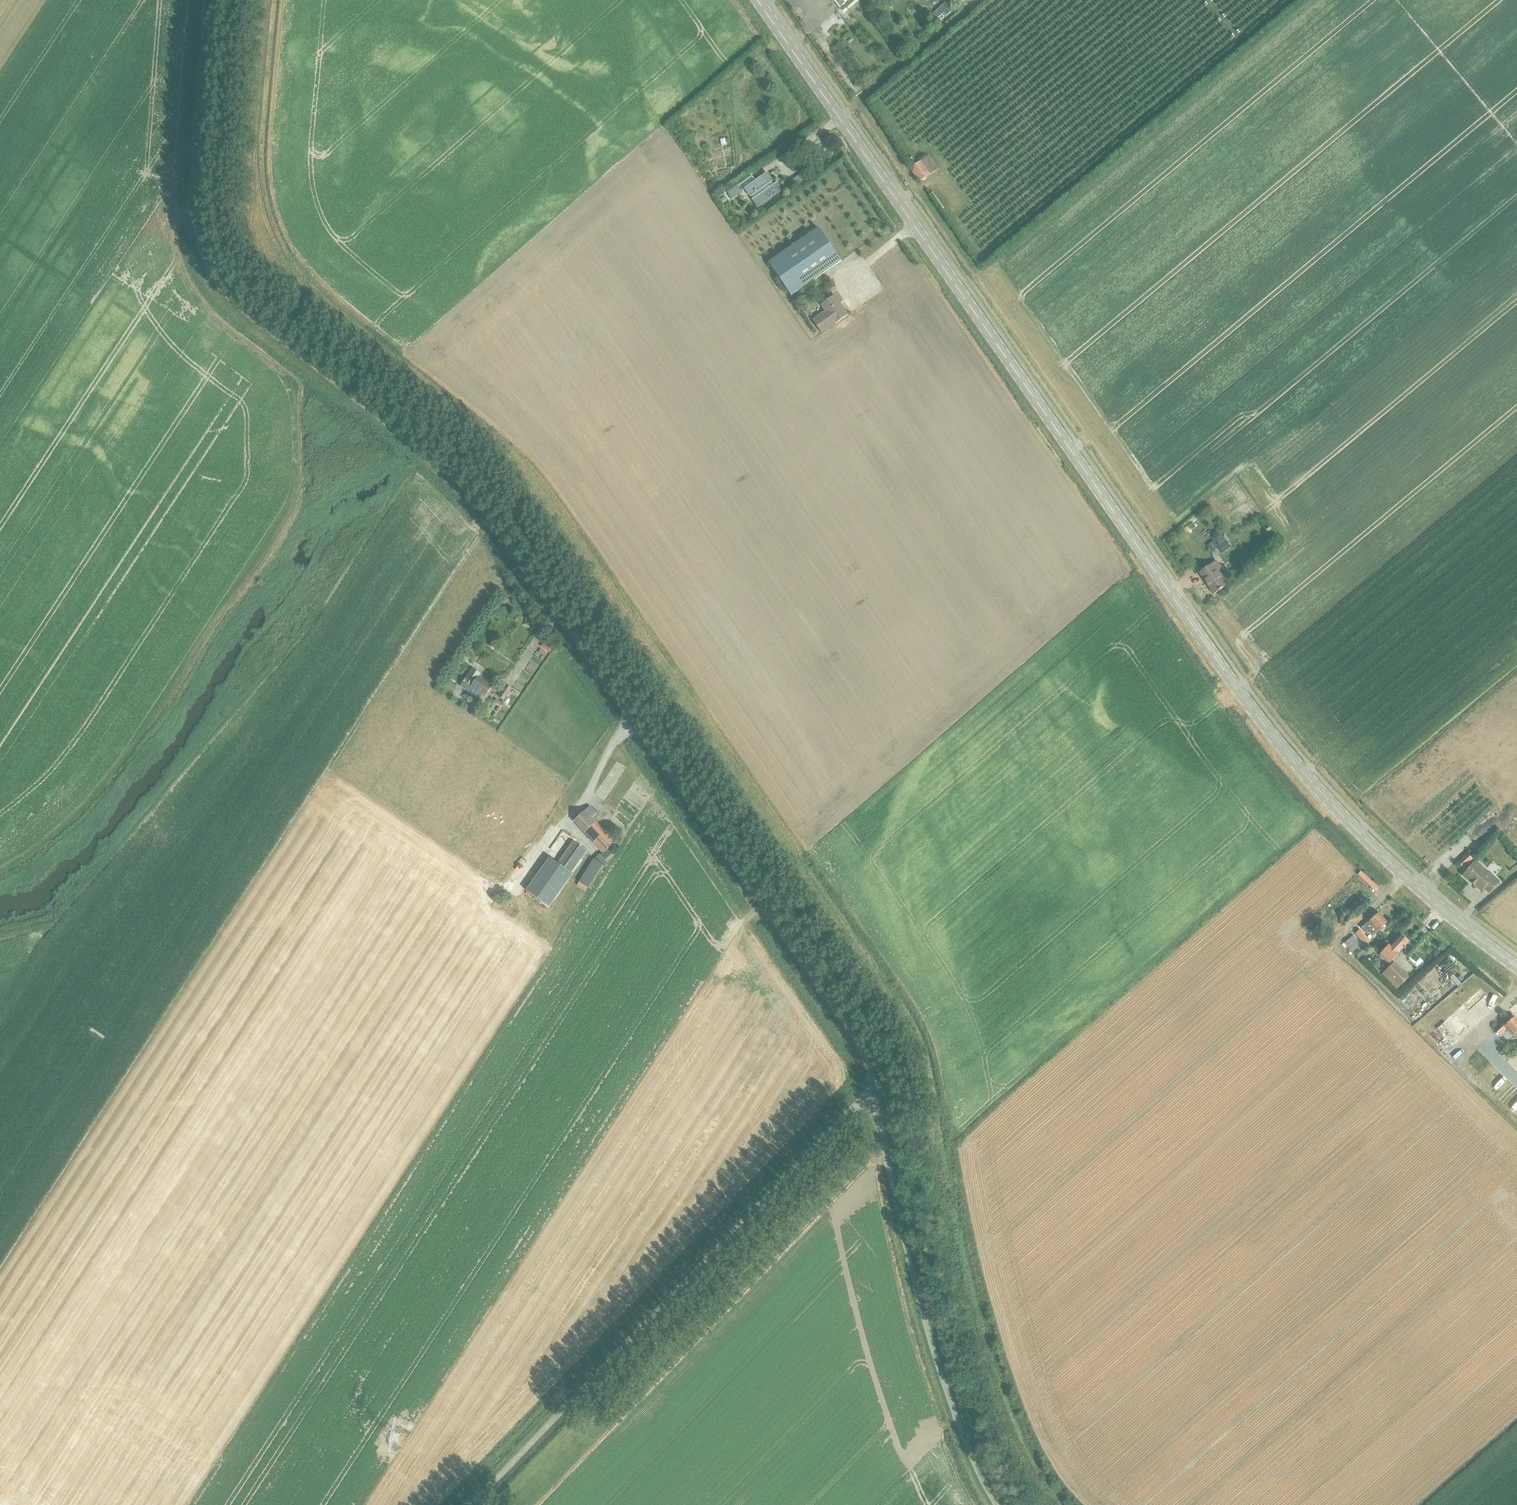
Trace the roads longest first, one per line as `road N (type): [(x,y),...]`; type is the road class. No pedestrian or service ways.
road 1 (unclassified): [(876,1100),(846,1025),(495,522),(453,476),(235,302),(208,262),(199,200),(214,0)]
road 2 (secondary): [(1516,968),(1359,833),(1255,715),(757,0)]
road 3 (unclassified): [(472,1504),(856,1105),(876,1100)]
road 4 (unclassified): [(997,1504),(945,1387),(876,1100)]

